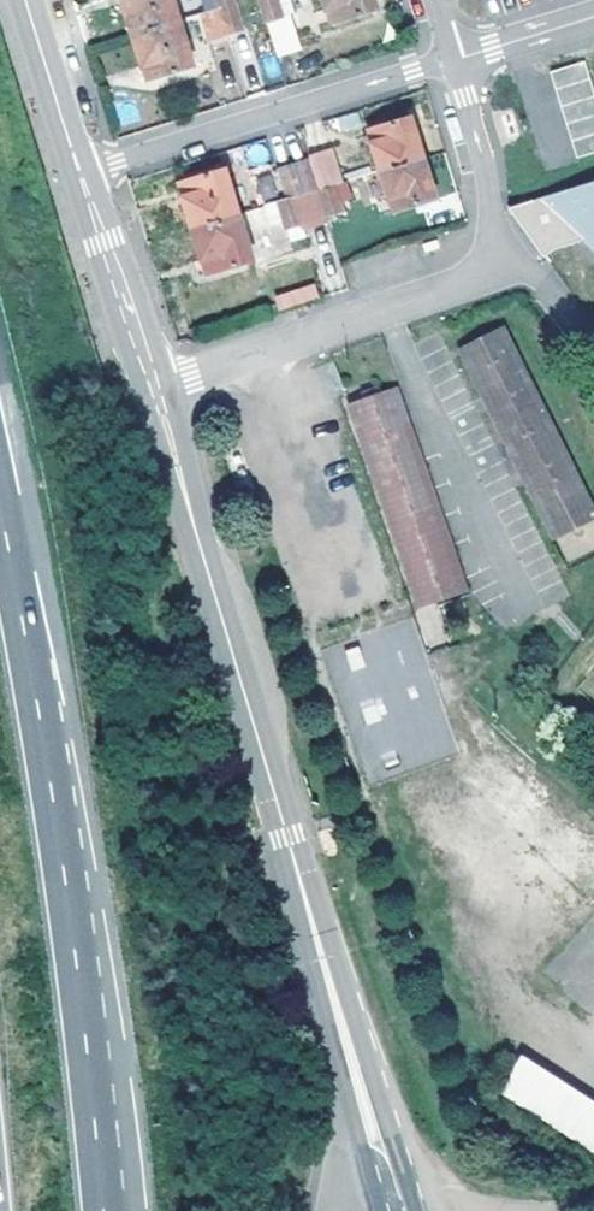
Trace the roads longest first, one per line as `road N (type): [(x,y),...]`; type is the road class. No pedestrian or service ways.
road 1 (secondary): [(396,1207),(149,390)]
road 2 (motorway): [(105,1210),(47,759),(0,509)]
road 3 (residential): [(518,265),(149,390)]
road 4 (residential): [(451,66),(82,178)]
road 5 (secondary): [(149,390),(82,178)]
road 6 (residential): [(518,265),(451,66)]
road 7 (secondary): [(82,178),(28,0)]
road 8 (residential): [(593,21),(451,66)]
road 9 (residential): [(593,360),(518,265)]

